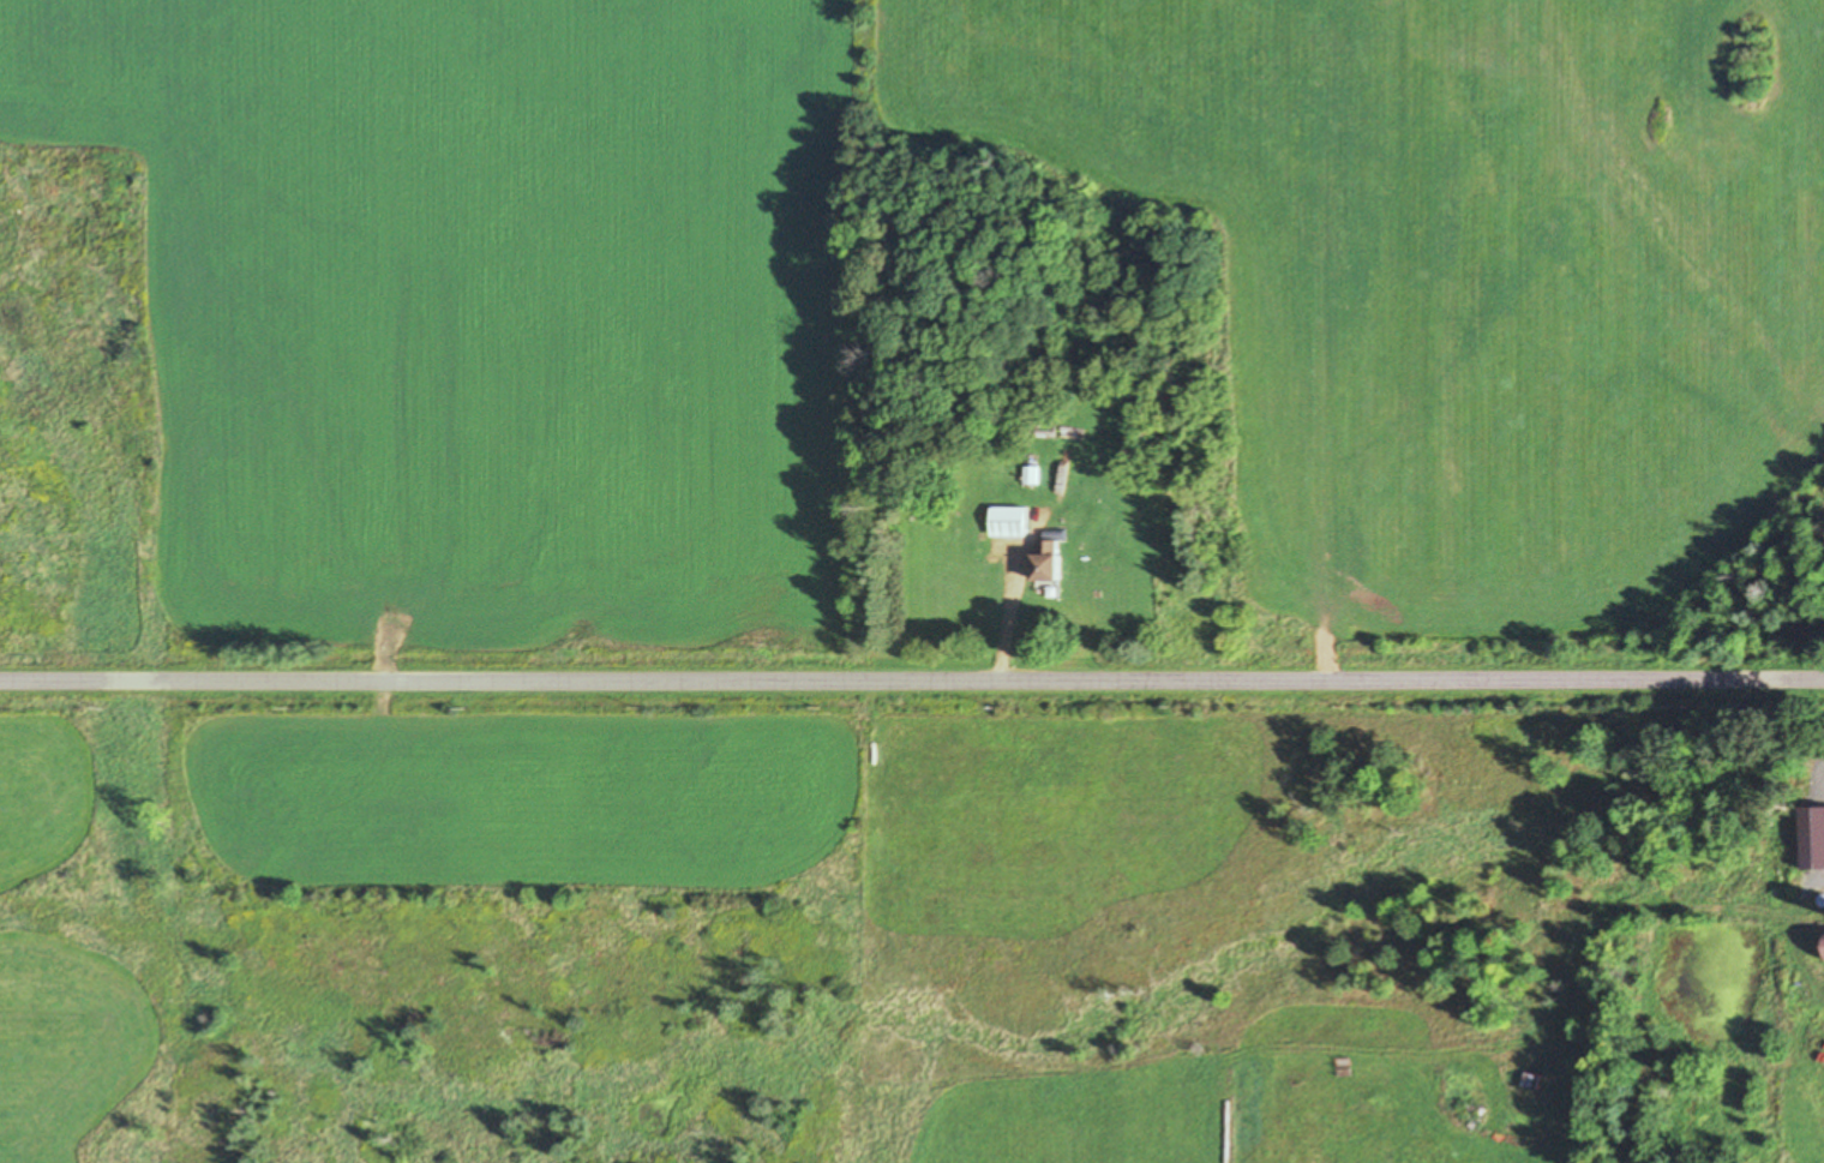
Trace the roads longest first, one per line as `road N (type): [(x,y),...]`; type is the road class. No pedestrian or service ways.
road 1 (residential): [(1823,680),(0,682)]

